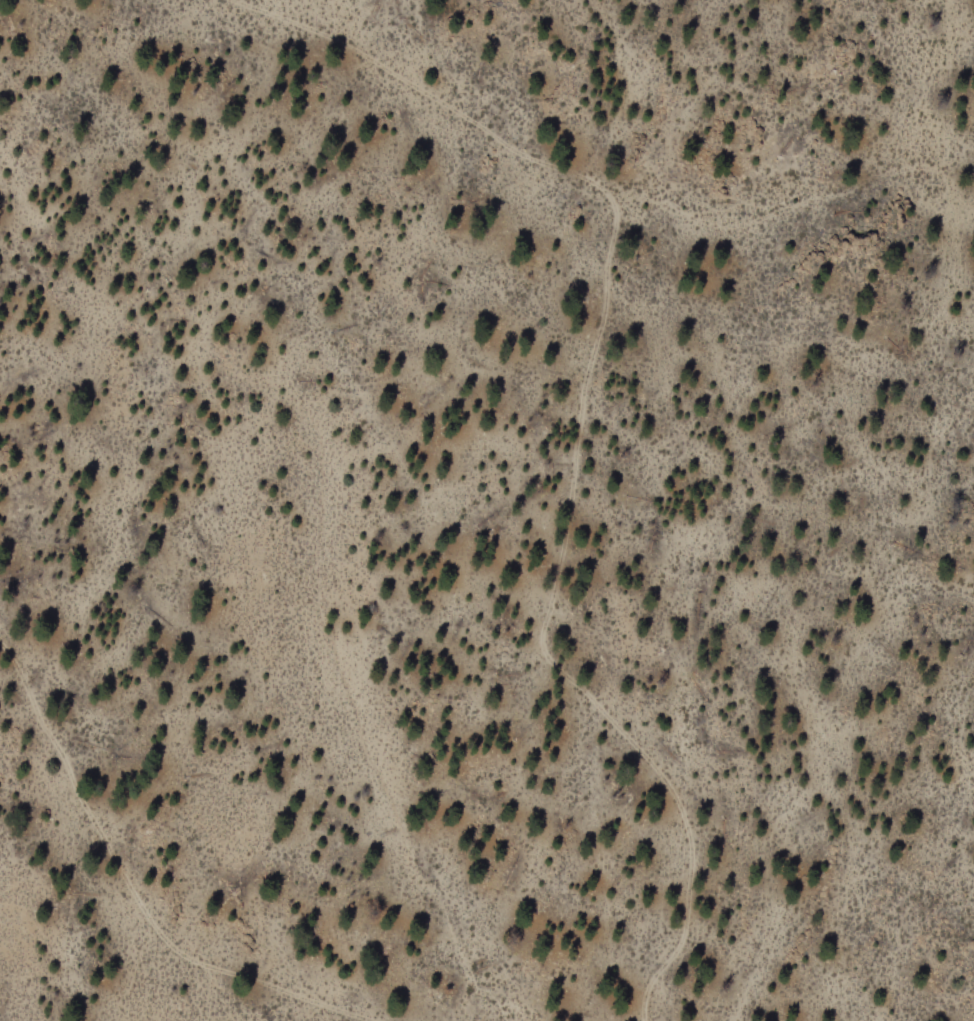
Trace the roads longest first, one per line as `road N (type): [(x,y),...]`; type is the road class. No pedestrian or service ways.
road 1 (track): [(610,194),(626,220),(613,317),(570,573),(549,635),(670,776),(693,827),(695,932),(665,978),(654,1020)]
road 2 (track): [(235,0),(348,47),(510,145),(610,194),(747,231)]
road 3 (track): [(0,643),(150,923),(176,953),(368,1020)]

